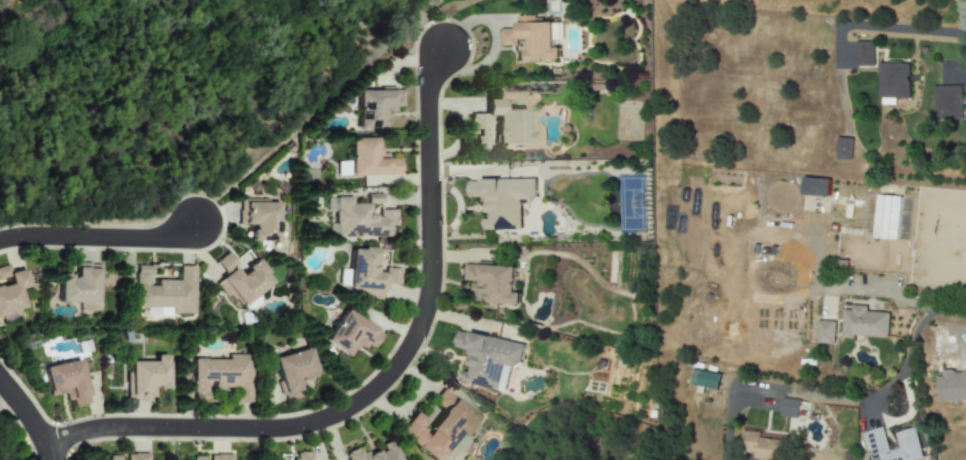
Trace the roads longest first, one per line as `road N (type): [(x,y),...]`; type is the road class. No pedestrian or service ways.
road 1 (residential): [(45,442),(146,427),(281,432),(346,410),(376,387),(407,350),(427,296),(428,88),(444,52)]
road 2 (residential): [(197,223),(158,240),(0,240)]

